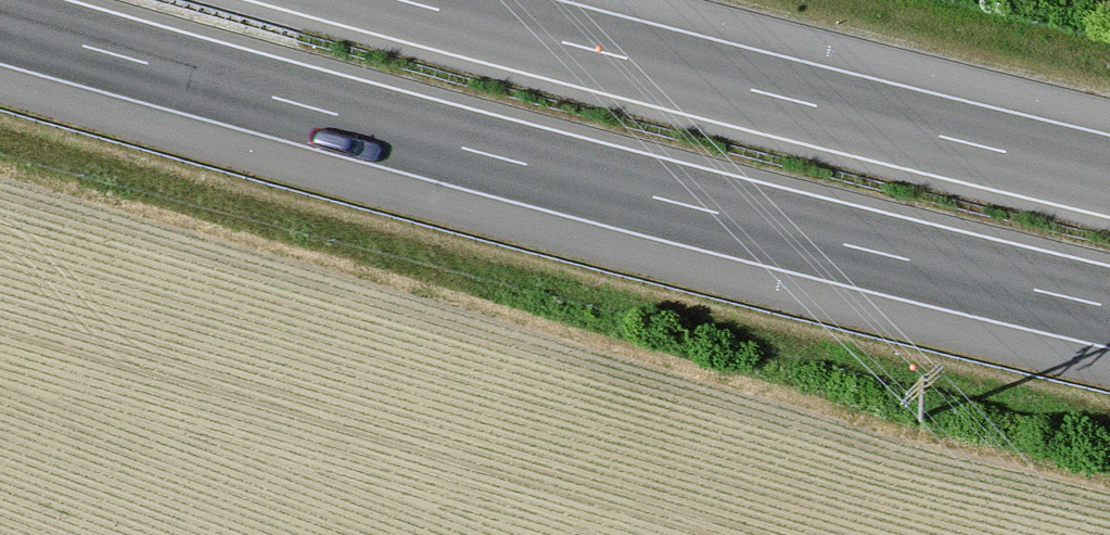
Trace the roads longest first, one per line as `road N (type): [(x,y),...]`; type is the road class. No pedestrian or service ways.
road 1 (motorway): [(0,22),(526,164),(1109,306)]
road 2 (motorway): [(1109,175),(405,0)]

